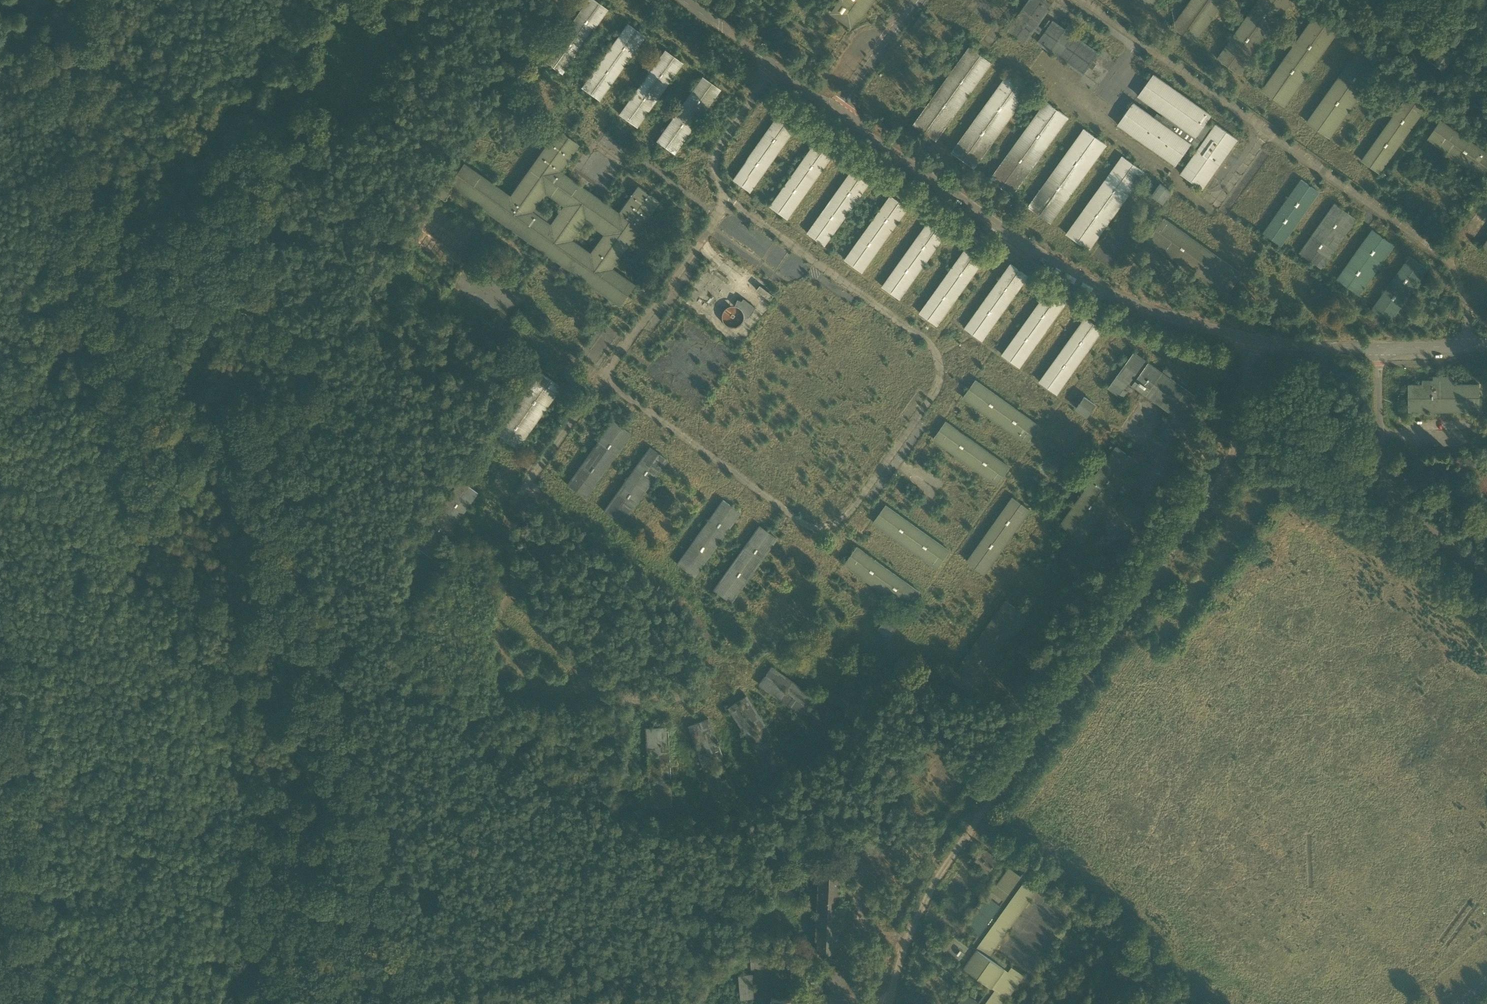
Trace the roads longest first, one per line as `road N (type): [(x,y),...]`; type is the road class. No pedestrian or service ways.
road 1 (track): [(426,1003),(373,852),(329,644),(260,461),(254,320),(203,226),(265,177),(339,93),(393,0)]

